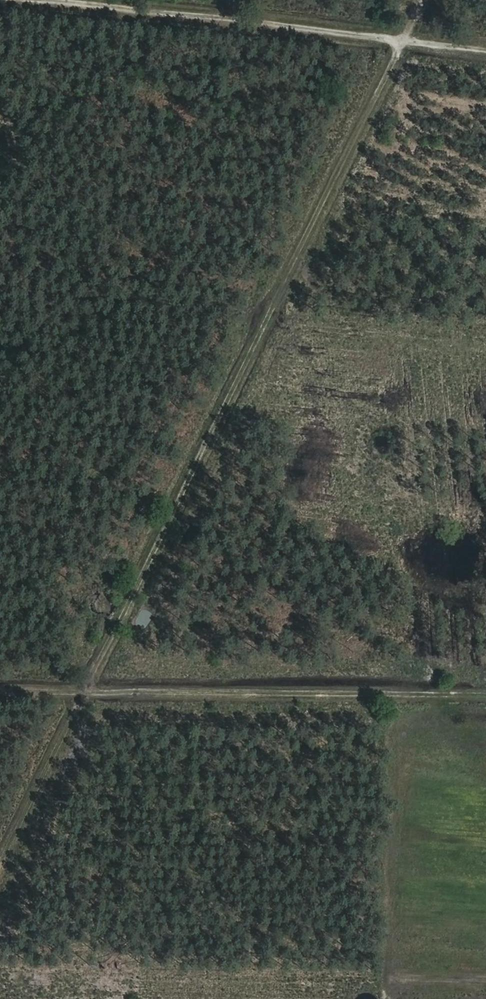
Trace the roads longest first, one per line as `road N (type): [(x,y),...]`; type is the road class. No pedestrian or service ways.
road 1 (track): [(423,0),(84,691)]
road 2 (track): [(0,690),(485,694)]
road 3 (track): [(51,0),(485,47)]
road 4 (track): [(0,865),(84,691)]

